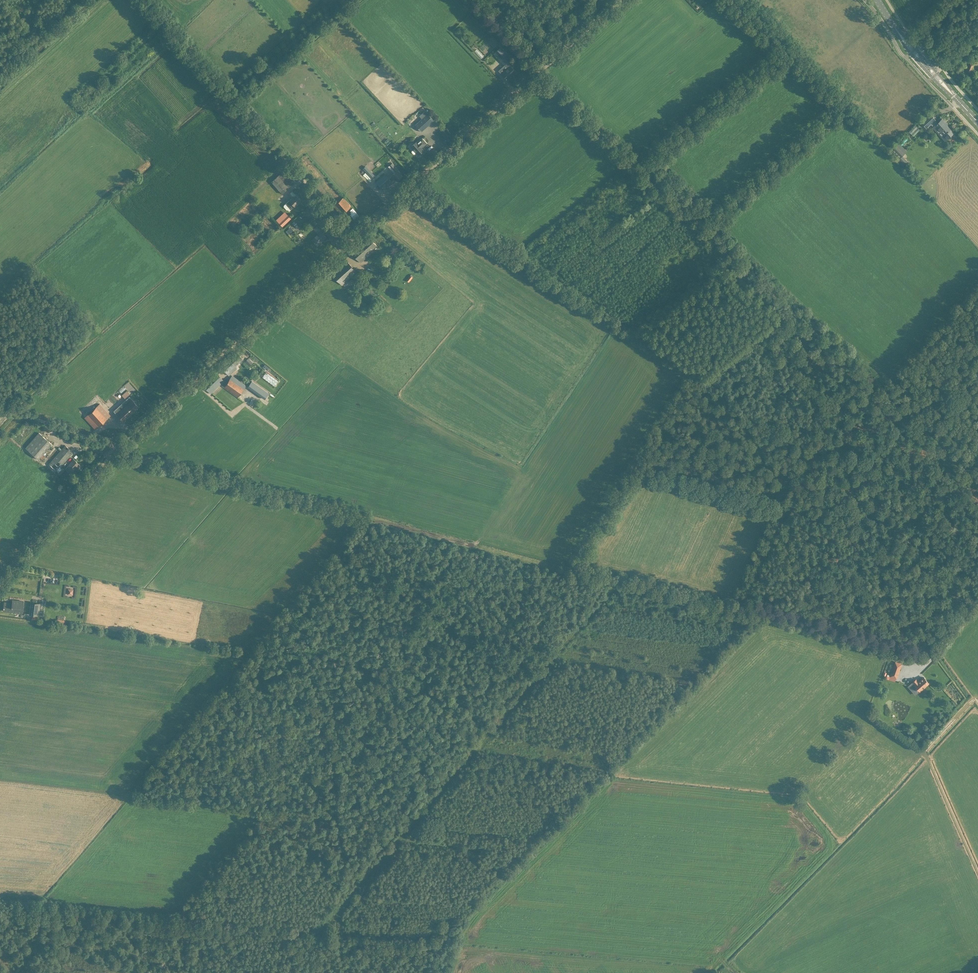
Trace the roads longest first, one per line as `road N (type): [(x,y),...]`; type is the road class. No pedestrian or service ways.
road 1 (unclassified): [(0,581),(111,451),(537,72)]
road 2 (track): [(977,492),(537,72)]
road 3 (track): [(513,557),(111,451)]
road 4 (track): [(354,236),(142,0)]
road 5 (track): [(0,904),(313,931)]
road 6 (track): [(0,91),(102,0)]

